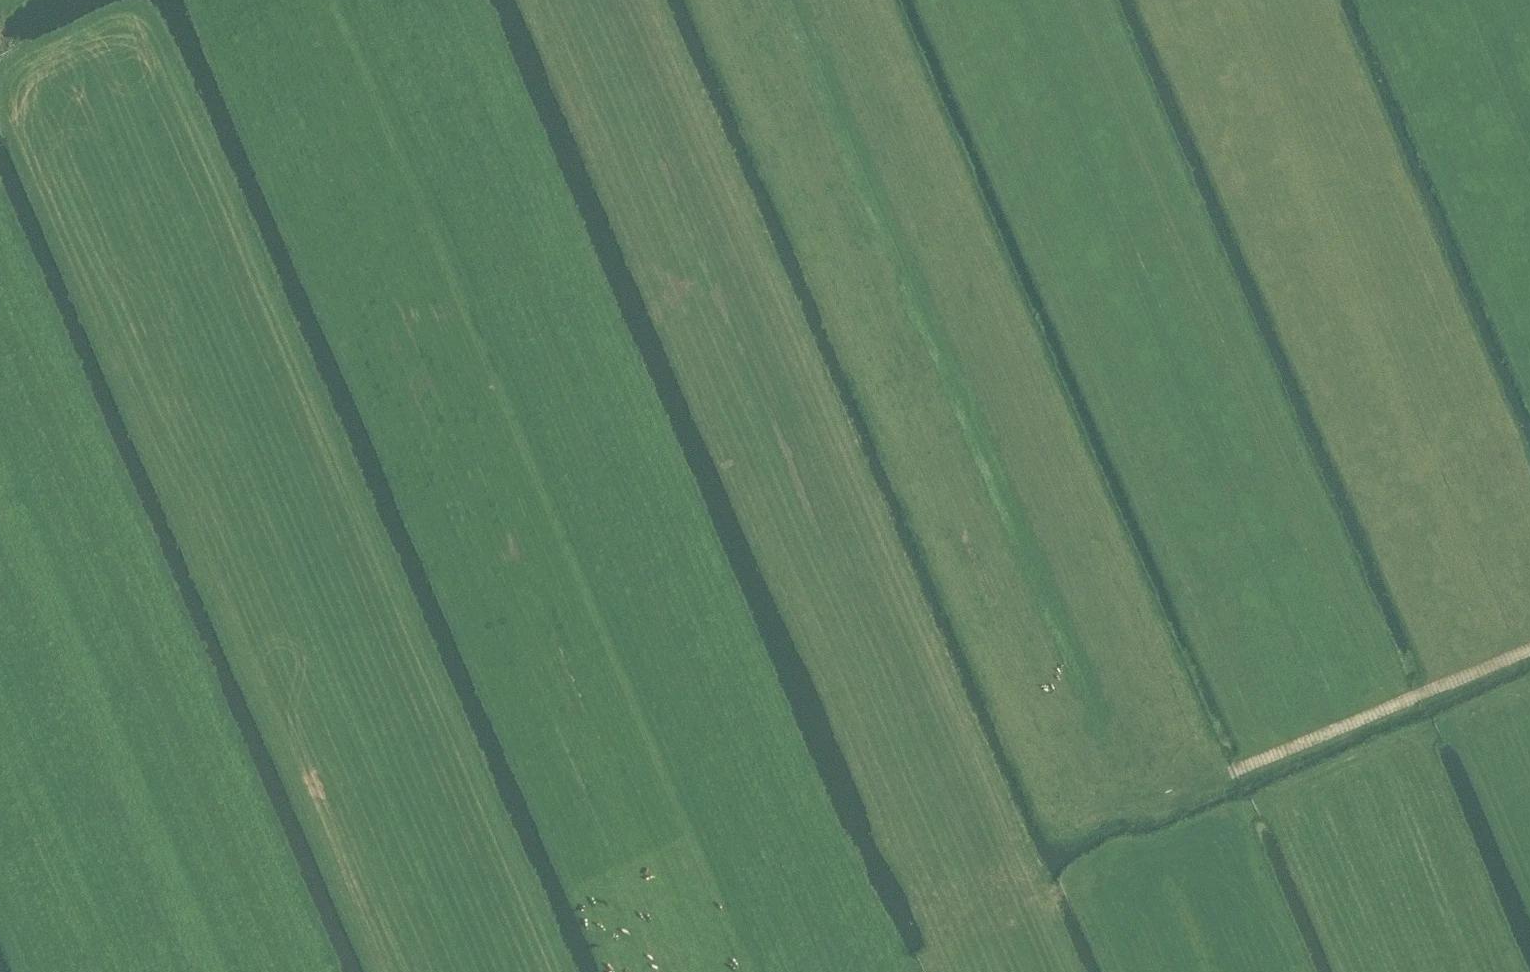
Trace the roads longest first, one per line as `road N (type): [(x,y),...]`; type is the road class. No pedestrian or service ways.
road 1 (track): [(1529,651),(1230,775)]

